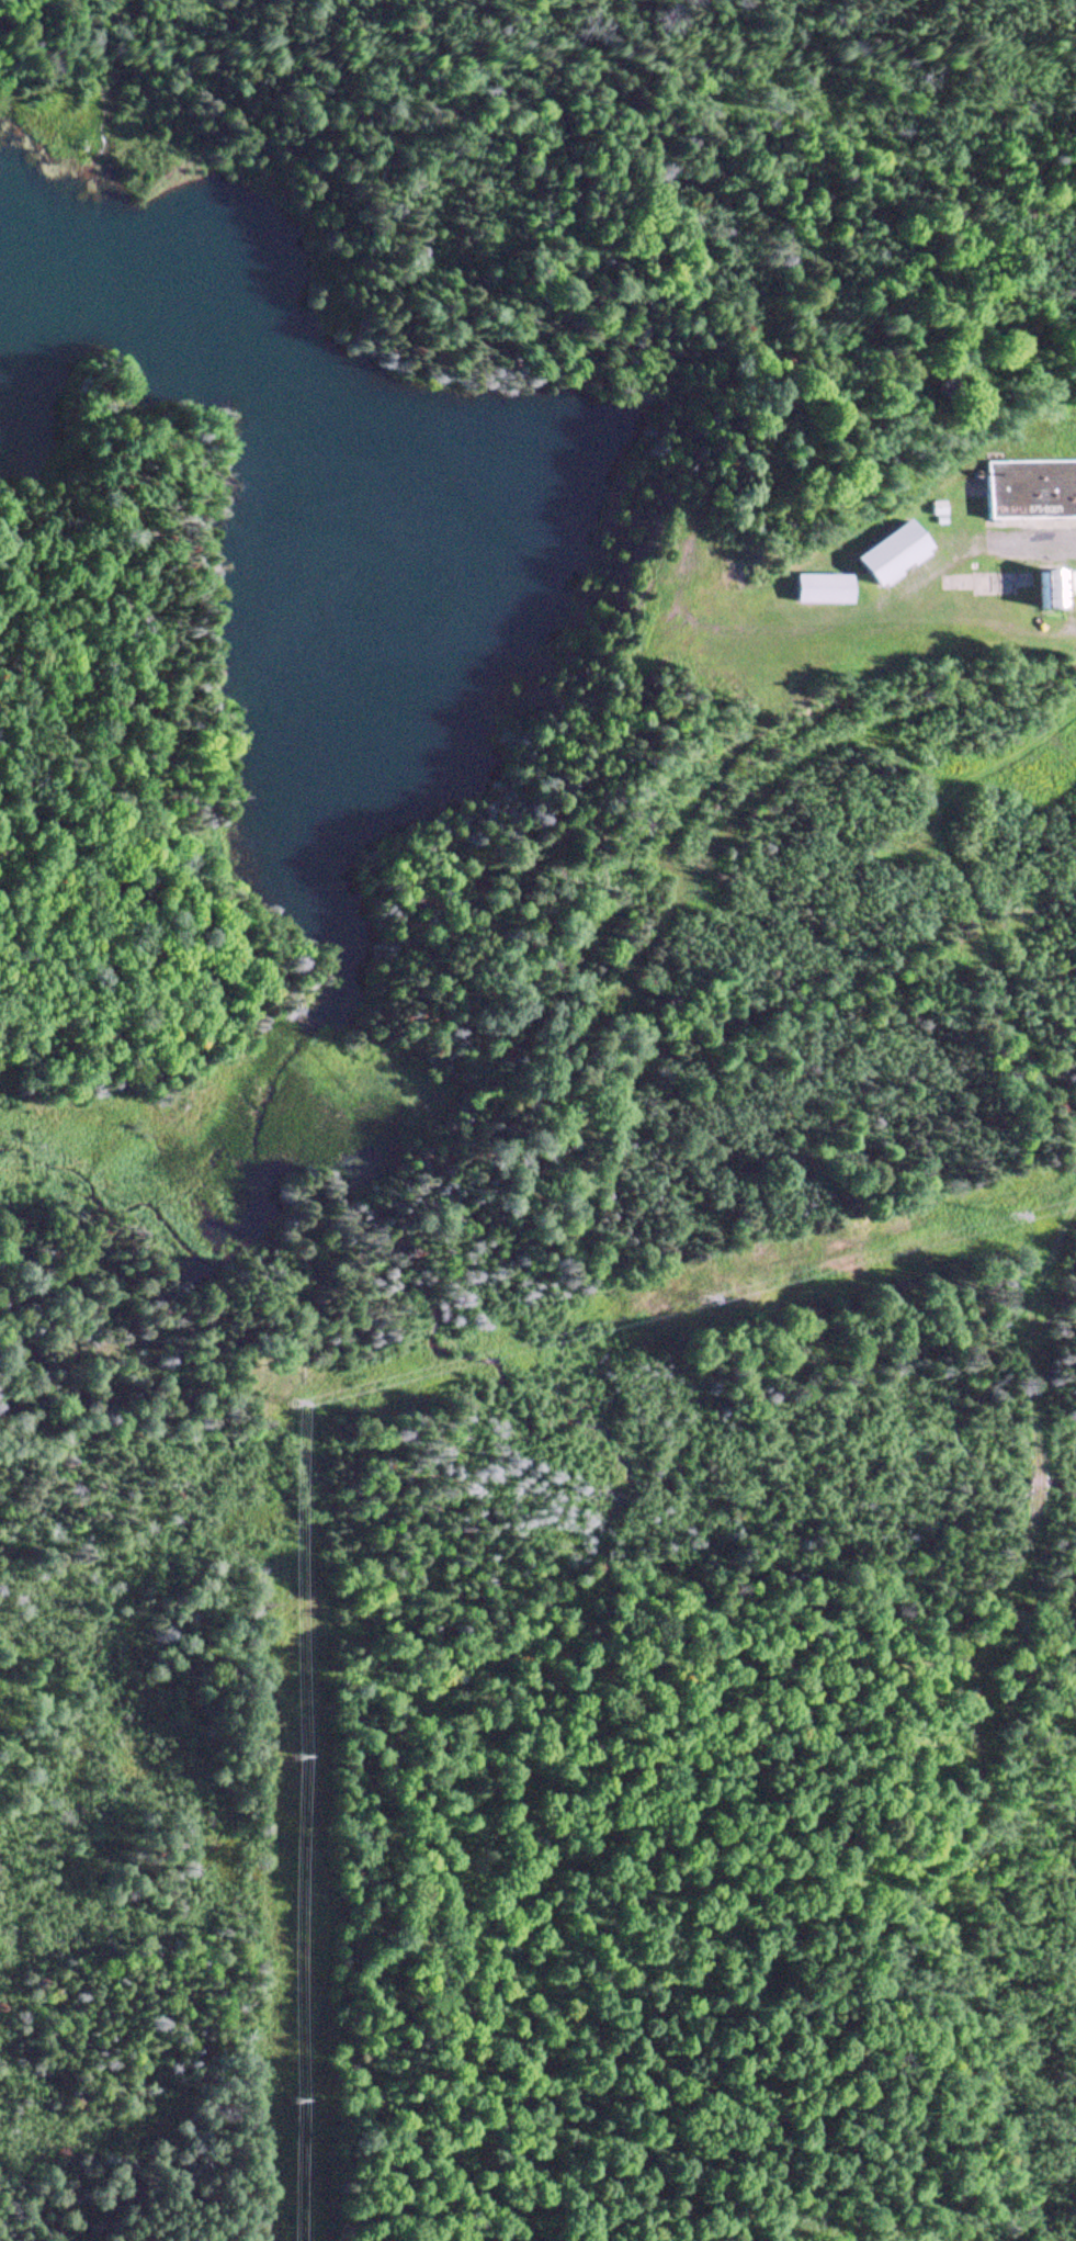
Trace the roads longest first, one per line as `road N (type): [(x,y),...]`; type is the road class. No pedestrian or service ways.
road 1 (residential): [(422,0),(588,90),(1075,254)]

